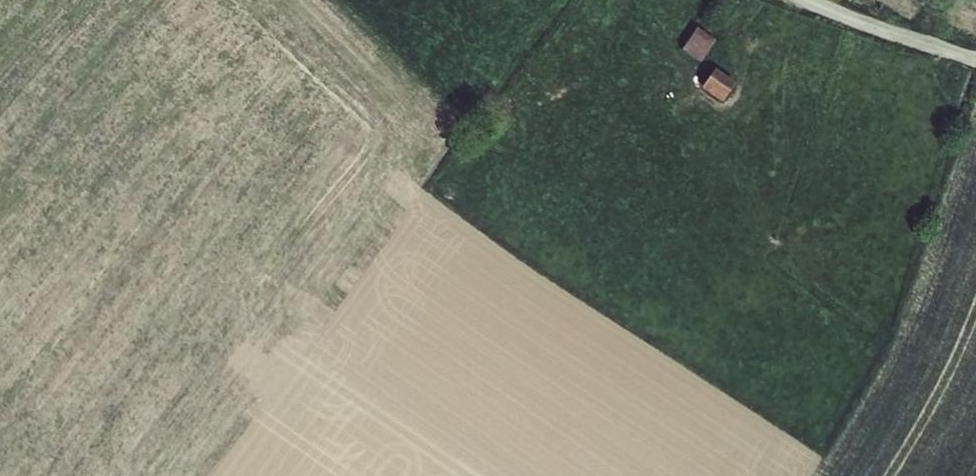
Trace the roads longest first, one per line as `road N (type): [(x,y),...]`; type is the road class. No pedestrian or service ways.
road 1 (residential): [(811,0),(975,60)]

